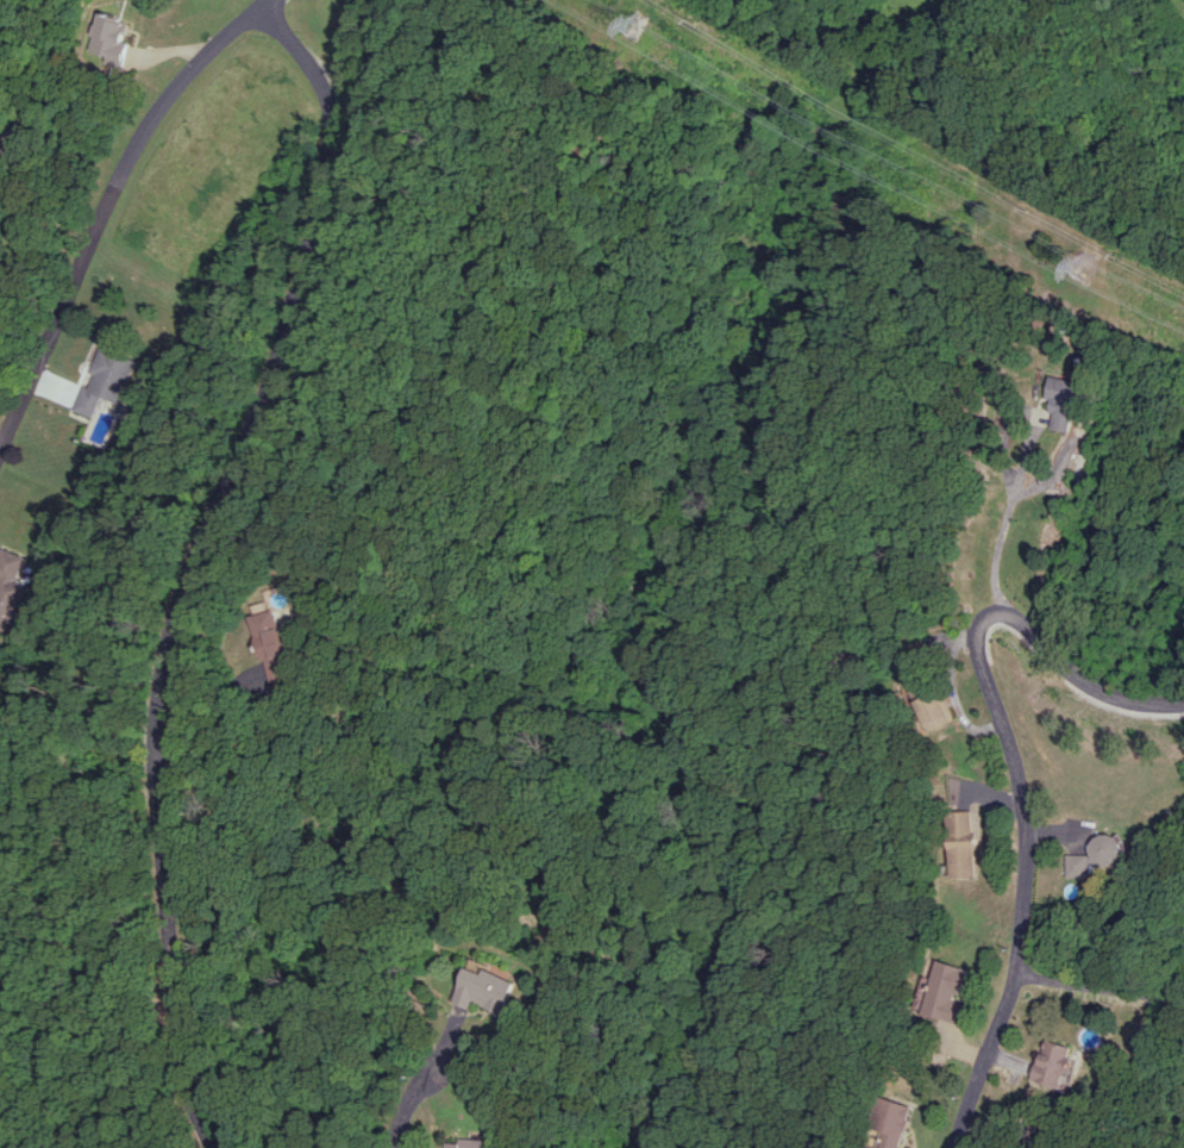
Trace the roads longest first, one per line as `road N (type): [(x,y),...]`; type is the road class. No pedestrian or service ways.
road 1 (residential): [(258,2),(334,105),(331,169),(261,398),(171,629),(155,725),(163,922),(215,1147)]
road 2 (residential): [(956,1147),(1022,973),(1032,840),(1026,782),(978,631),(990,614),(1010,612),(1080,676),(1121,699),(1183,704)]
road 3 (residential): [(0,450),(144,126),(261,0)]
road 4 (residential): [(1022,973),(1183,997)]

